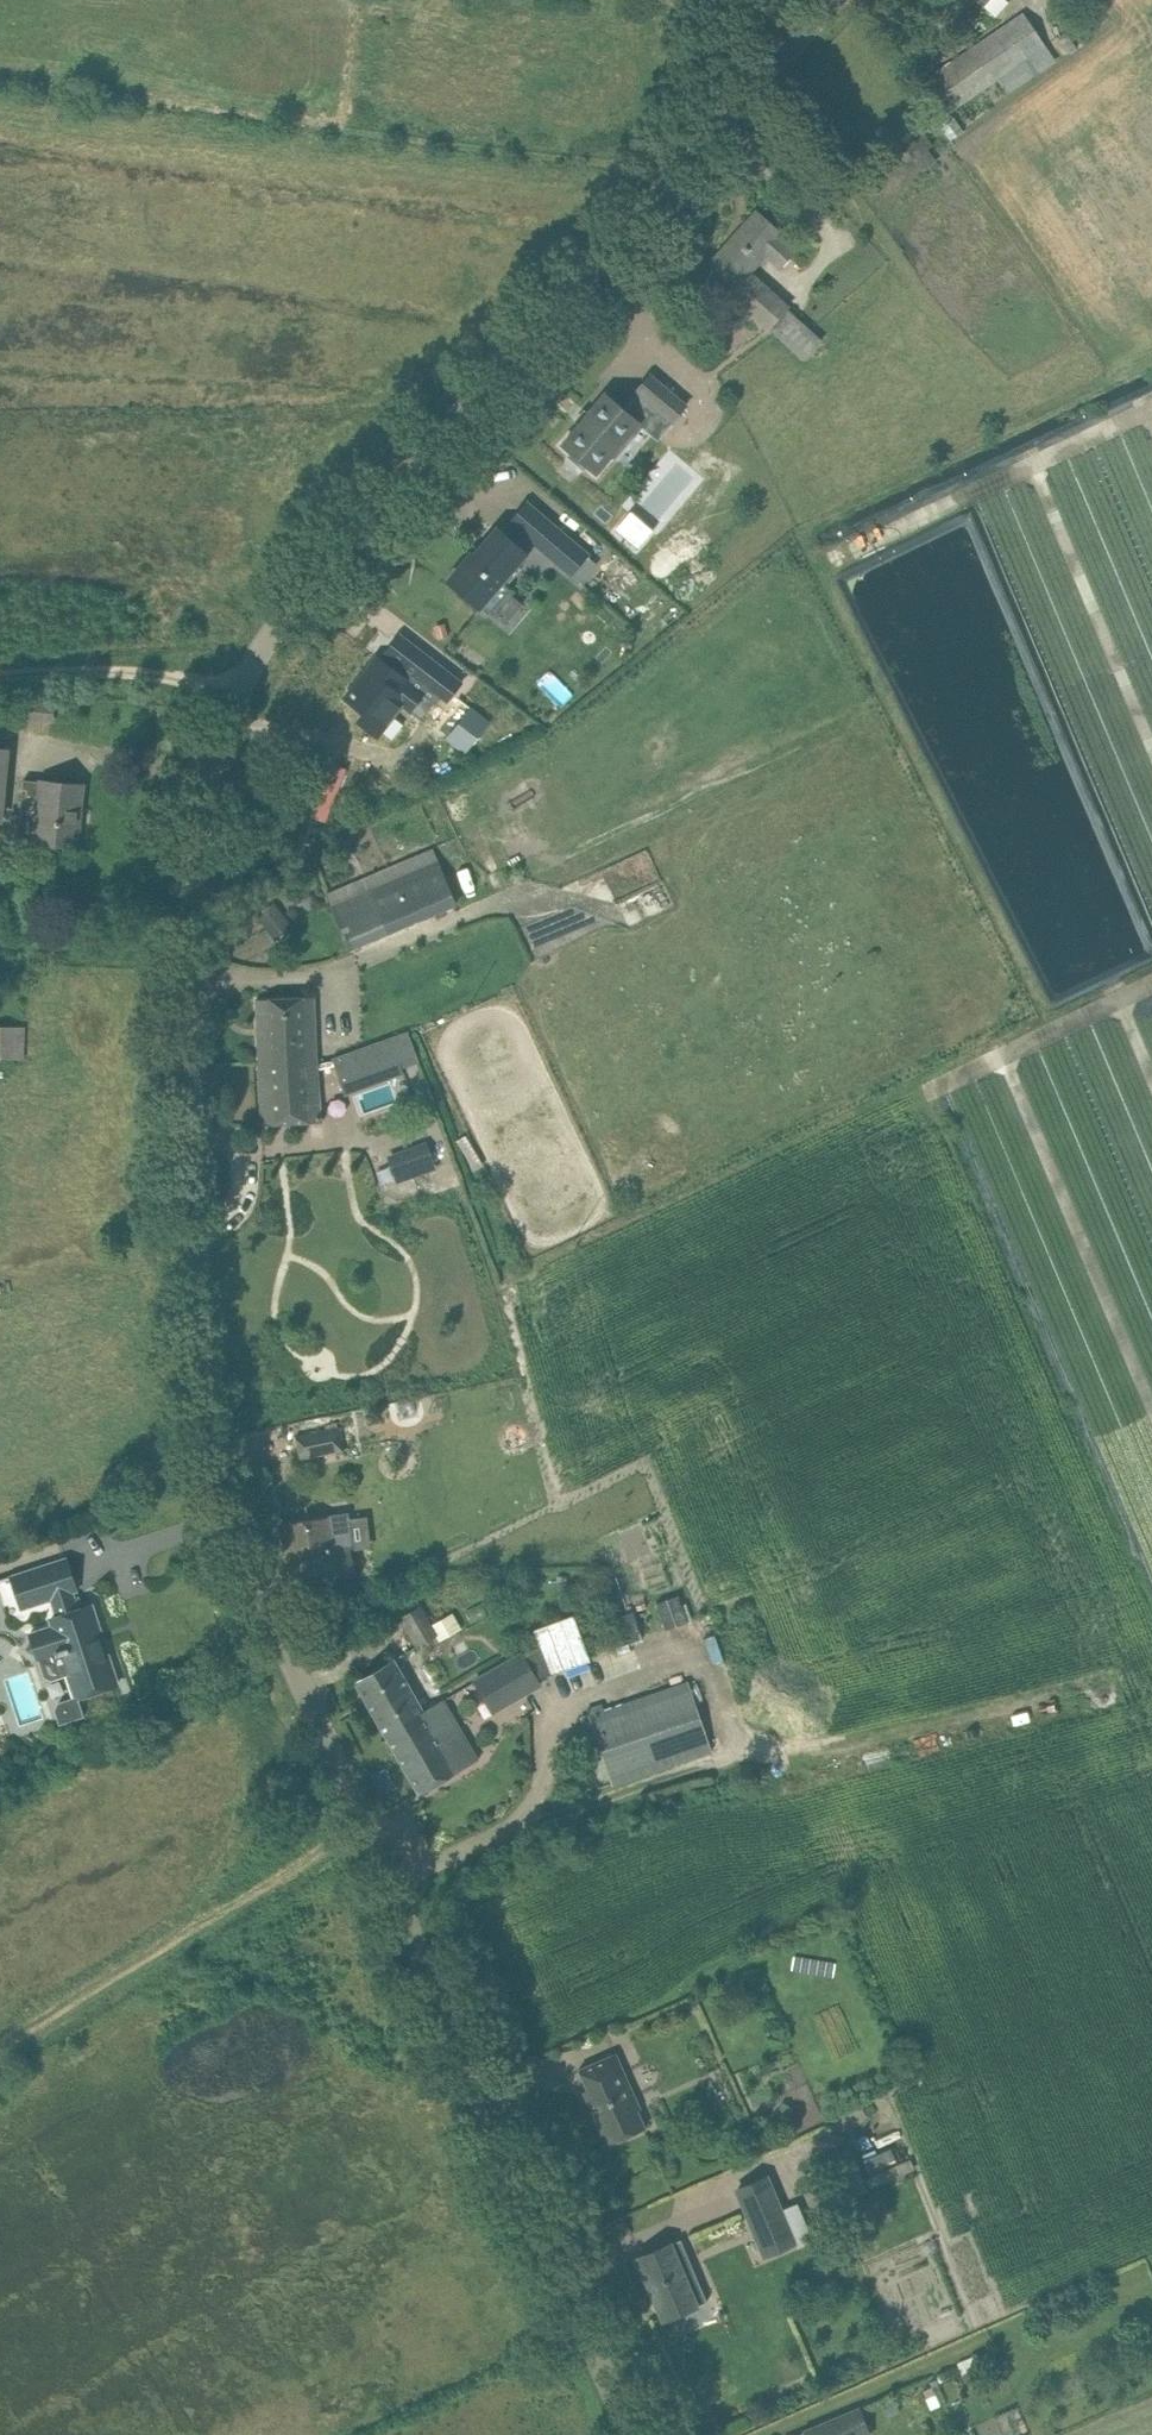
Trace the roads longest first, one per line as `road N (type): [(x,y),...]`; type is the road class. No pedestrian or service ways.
road 1 (unclassified): [(630,2434),(308,1701),(226,1456),(202,1284),(192,900),(201,800),(236,697)]
road 2 (unclassified): [(236,697),(309,581),(832,0)]
road 3 (unclassified): [(0,678),(125,672),(202,683),(236,697)]

